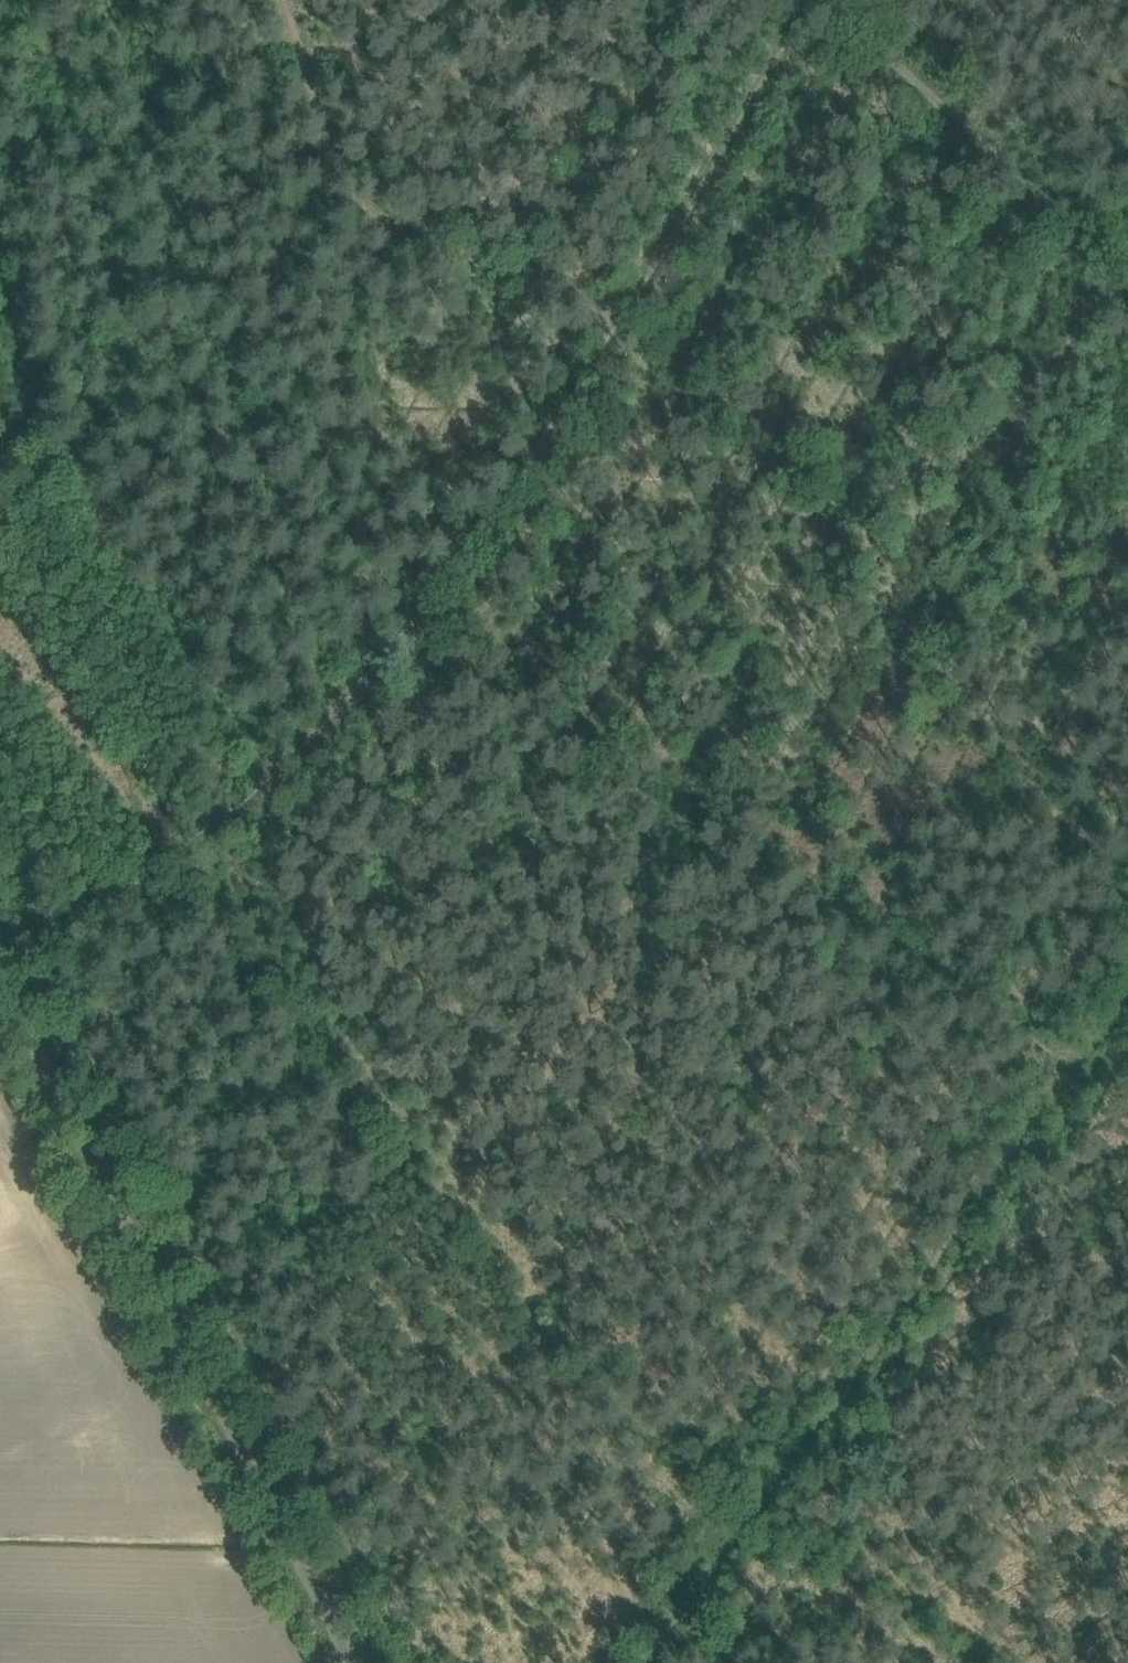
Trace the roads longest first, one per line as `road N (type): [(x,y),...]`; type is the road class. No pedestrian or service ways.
road 1 (unclassified): [(354,1662),(0,981)]

